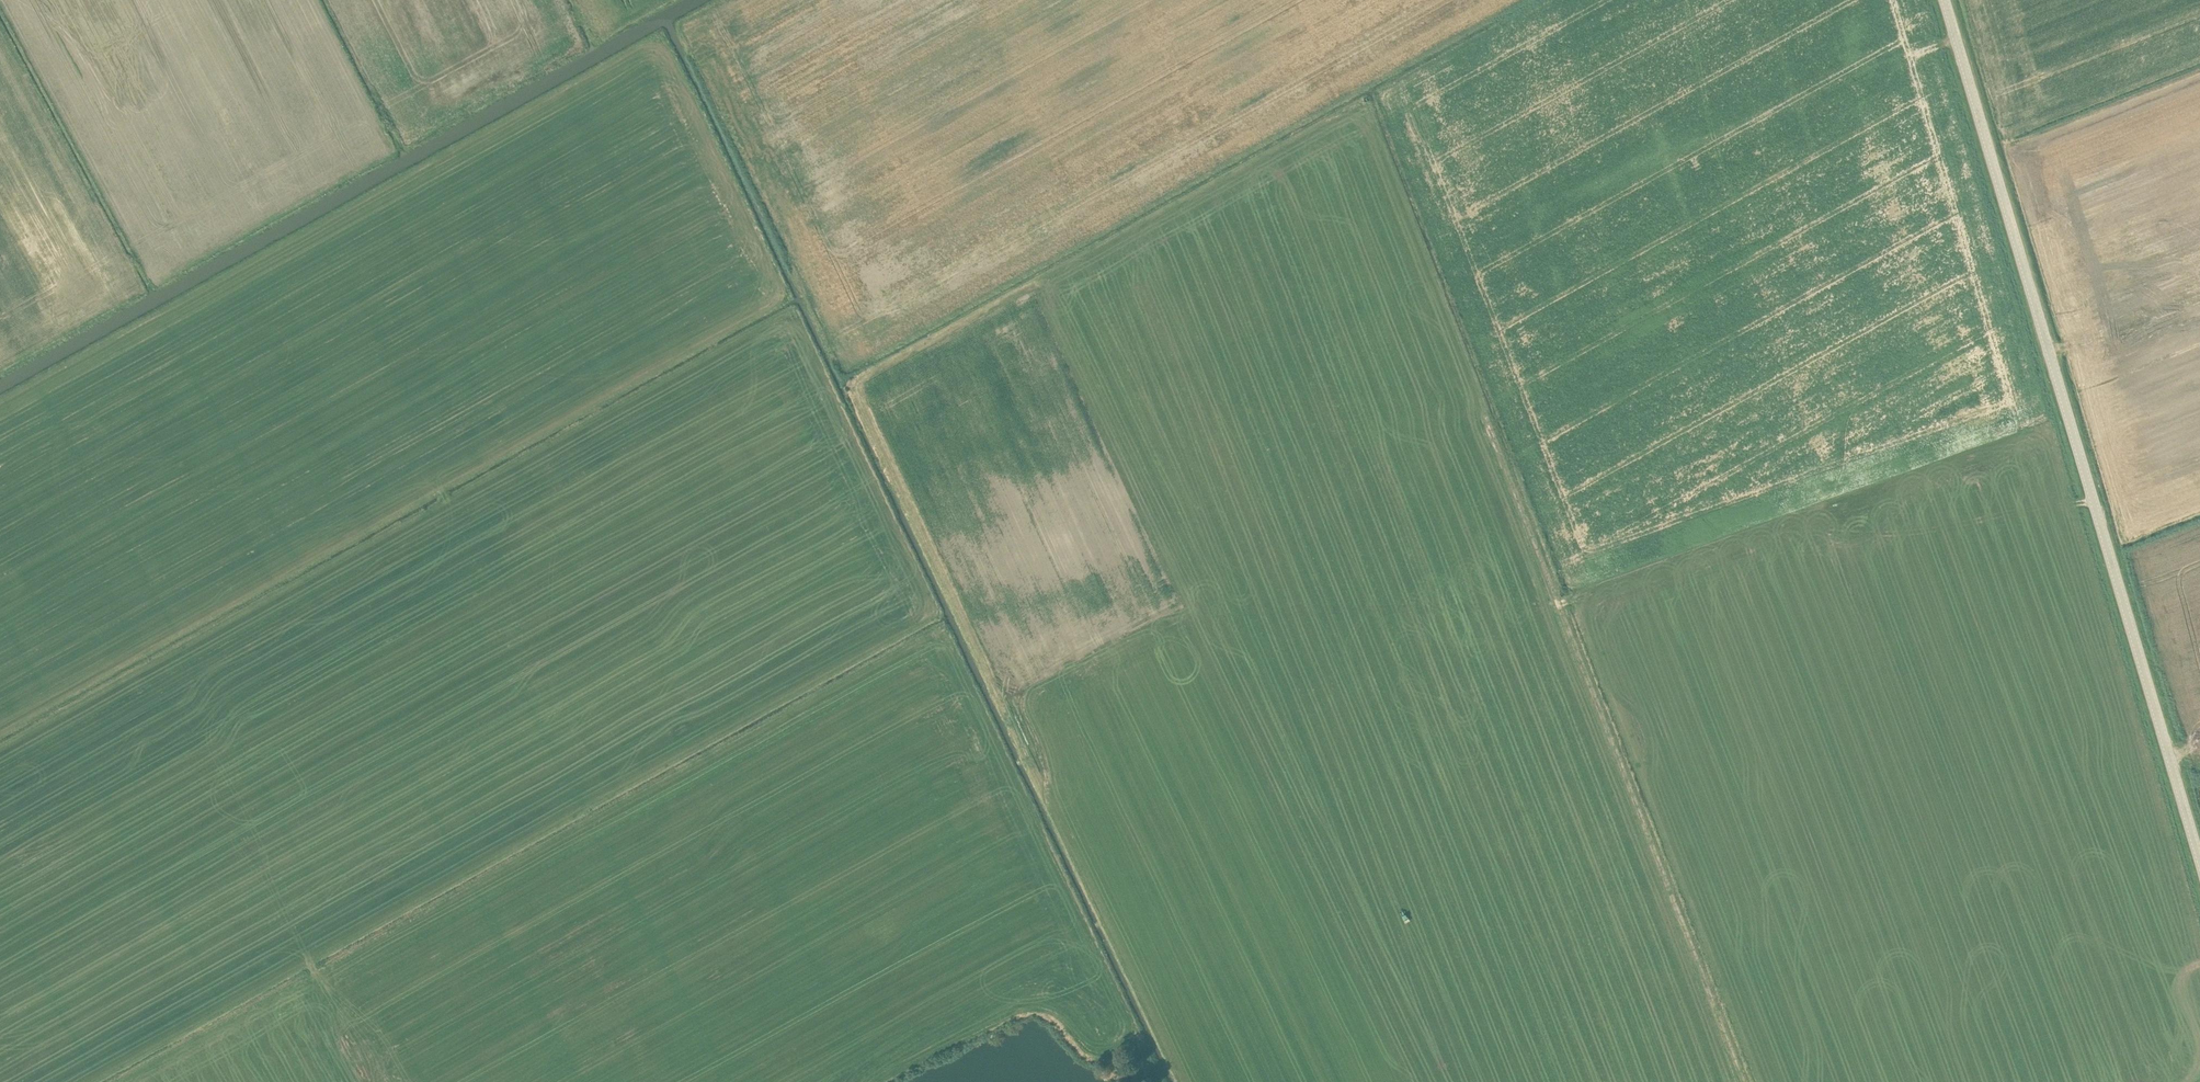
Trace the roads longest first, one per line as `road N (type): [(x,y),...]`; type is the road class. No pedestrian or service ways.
road 1 (unclassified): [(2199,855),(1948,0)]

